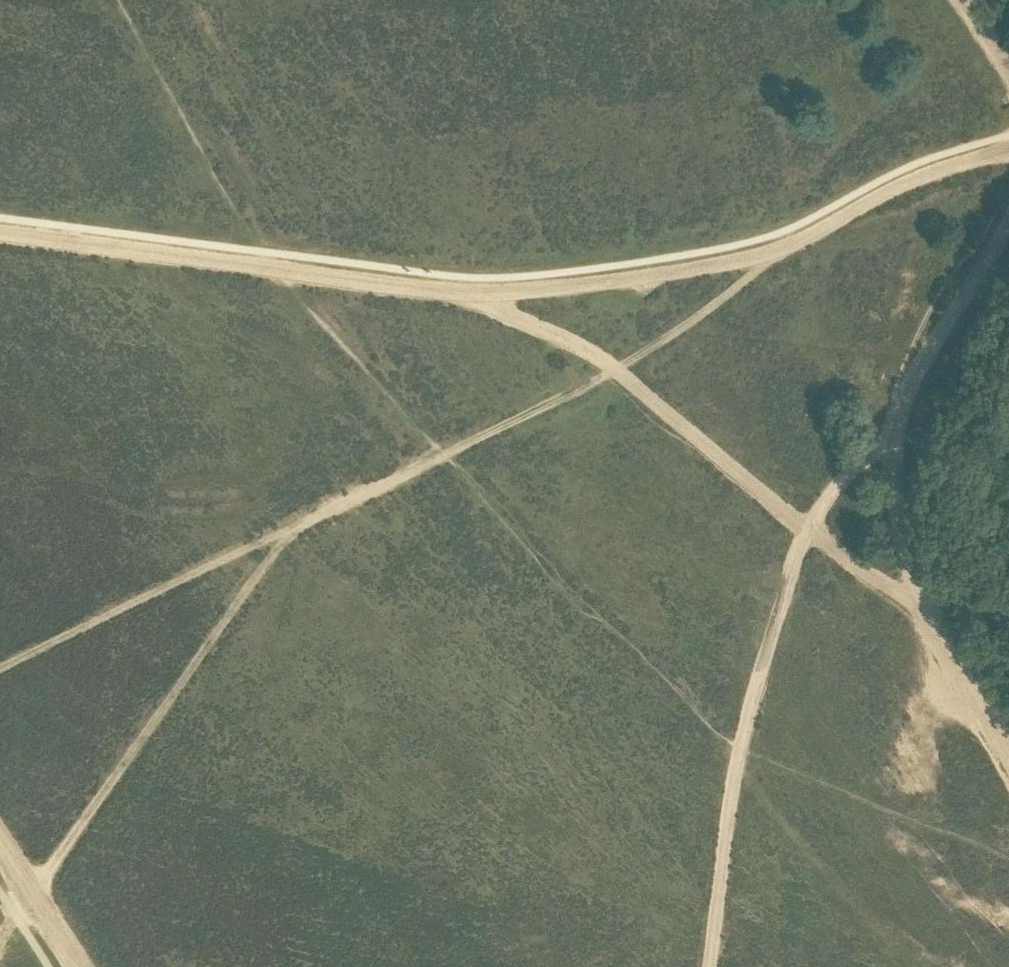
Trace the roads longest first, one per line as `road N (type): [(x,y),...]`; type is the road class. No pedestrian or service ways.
road 1 (track): [(0,670),(617,368),(710,308),(793,240),(807,218)]
road 2 (track): [(900,396),(808,525),(795,560),(739,754),(711,966)]
road 3 (track): [(474,295),(617,368),(936,622)]
road 4 (track): [(474,295),(738,257),(793,240),(928,173),(1008,146)]
road 5 (track): [(0,231),(474,295)]
road 6 (track): [(900,396),(898,522),(936,622)]
road 7 (track): [(1008,230),(900,396)]
road 8 (track): [(0,846),(81,966)]
road 9 (track): [(936,622),(1008,742)]

